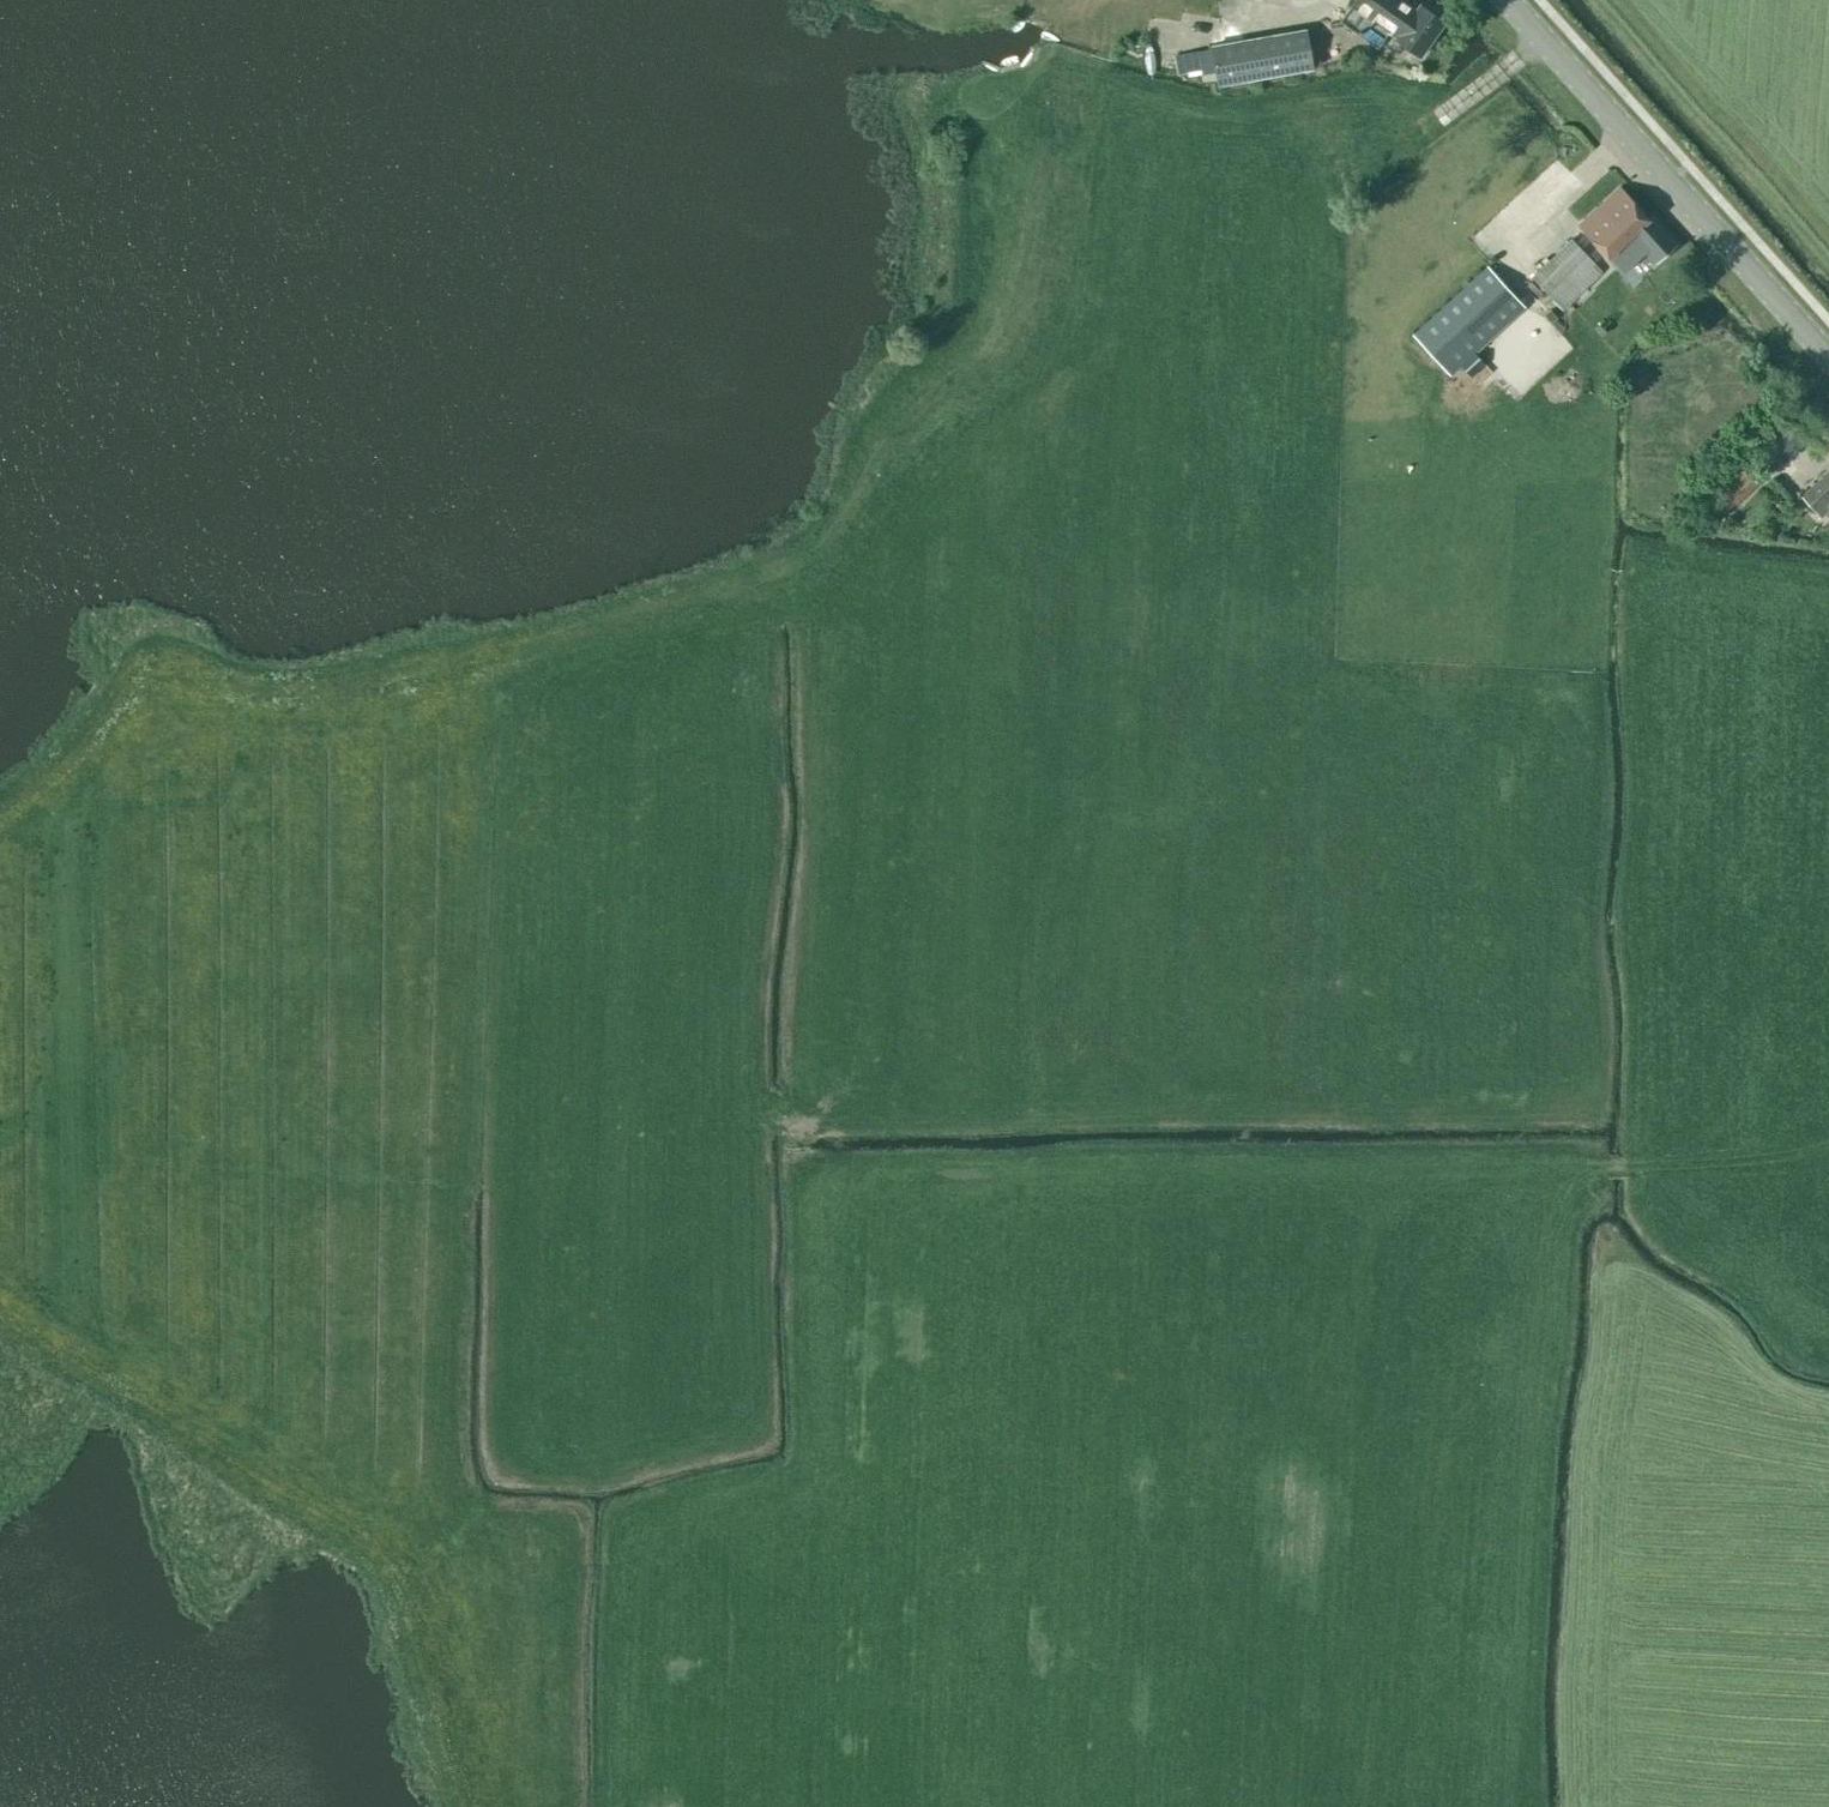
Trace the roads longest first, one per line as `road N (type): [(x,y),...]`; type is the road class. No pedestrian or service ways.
road 1 (tertiary): [(1828,358),(1507,0)]
road 2 (track): [(1828,1133),(1800,1151),(1732,1167),(1589,1171)]

